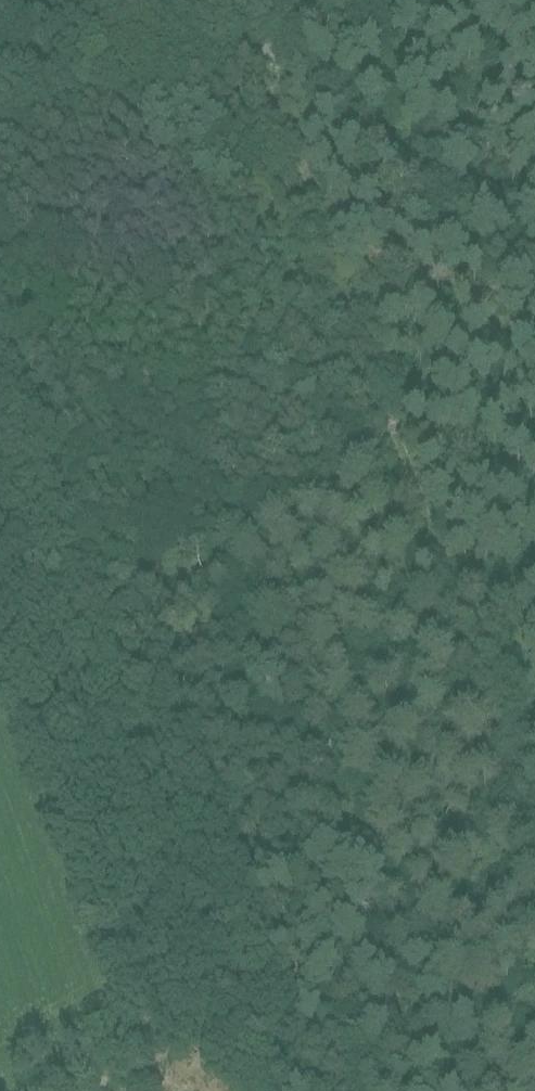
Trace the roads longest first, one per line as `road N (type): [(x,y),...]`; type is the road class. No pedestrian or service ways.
road 1 (track): [(0,118),(278,30)]

